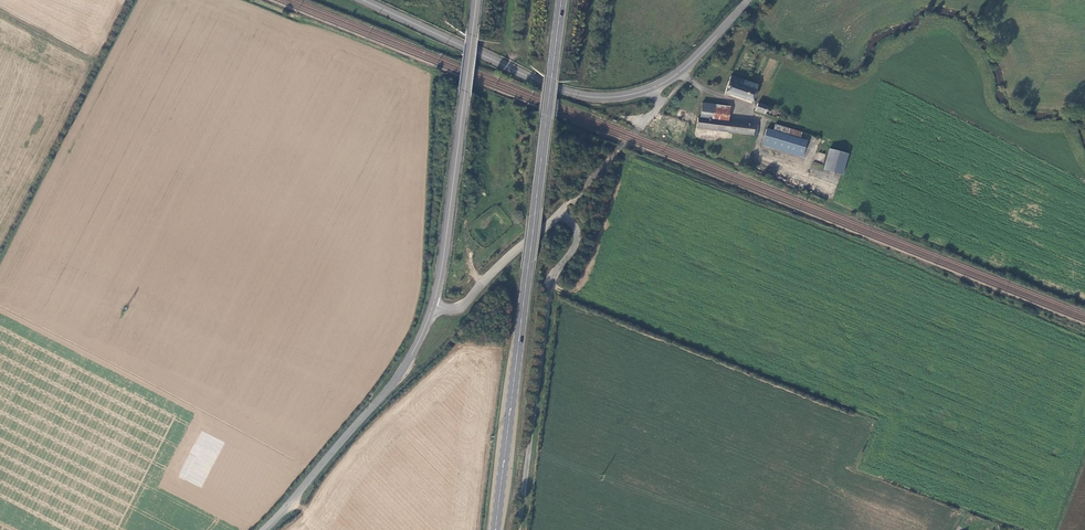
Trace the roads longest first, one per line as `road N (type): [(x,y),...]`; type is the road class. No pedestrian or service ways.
road 1 (primary): [(561,0),(495,529)]
road 2 (unclassified): [(565,208),(576,239),(551,285),(519,529)]
road 3 (tertiary): [(364,0),(563,92),(609,97),(654,86)]
road 4 (tertiary): [(433,305),(476,0)]
road 5 (tertiary): [(264,529),(399,374),(433,305)]
road 6 (unclassified): [(433,305),(462,308),(565,208)]
road 7 (tertiary): [(654,86),(687,66),(748,0)]

